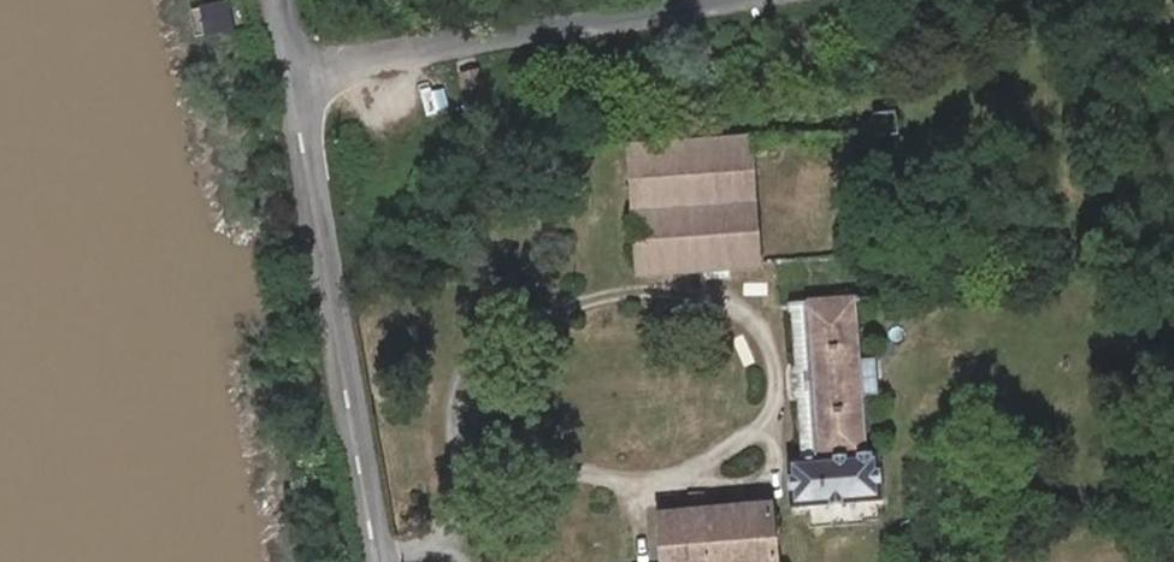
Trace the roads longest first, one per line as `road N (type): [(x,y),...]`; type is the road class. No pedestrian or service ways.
road 1 (tertiary): [(302,69),(390,561)]
road 2 (unclassified): [(725,0),(302,69)]

